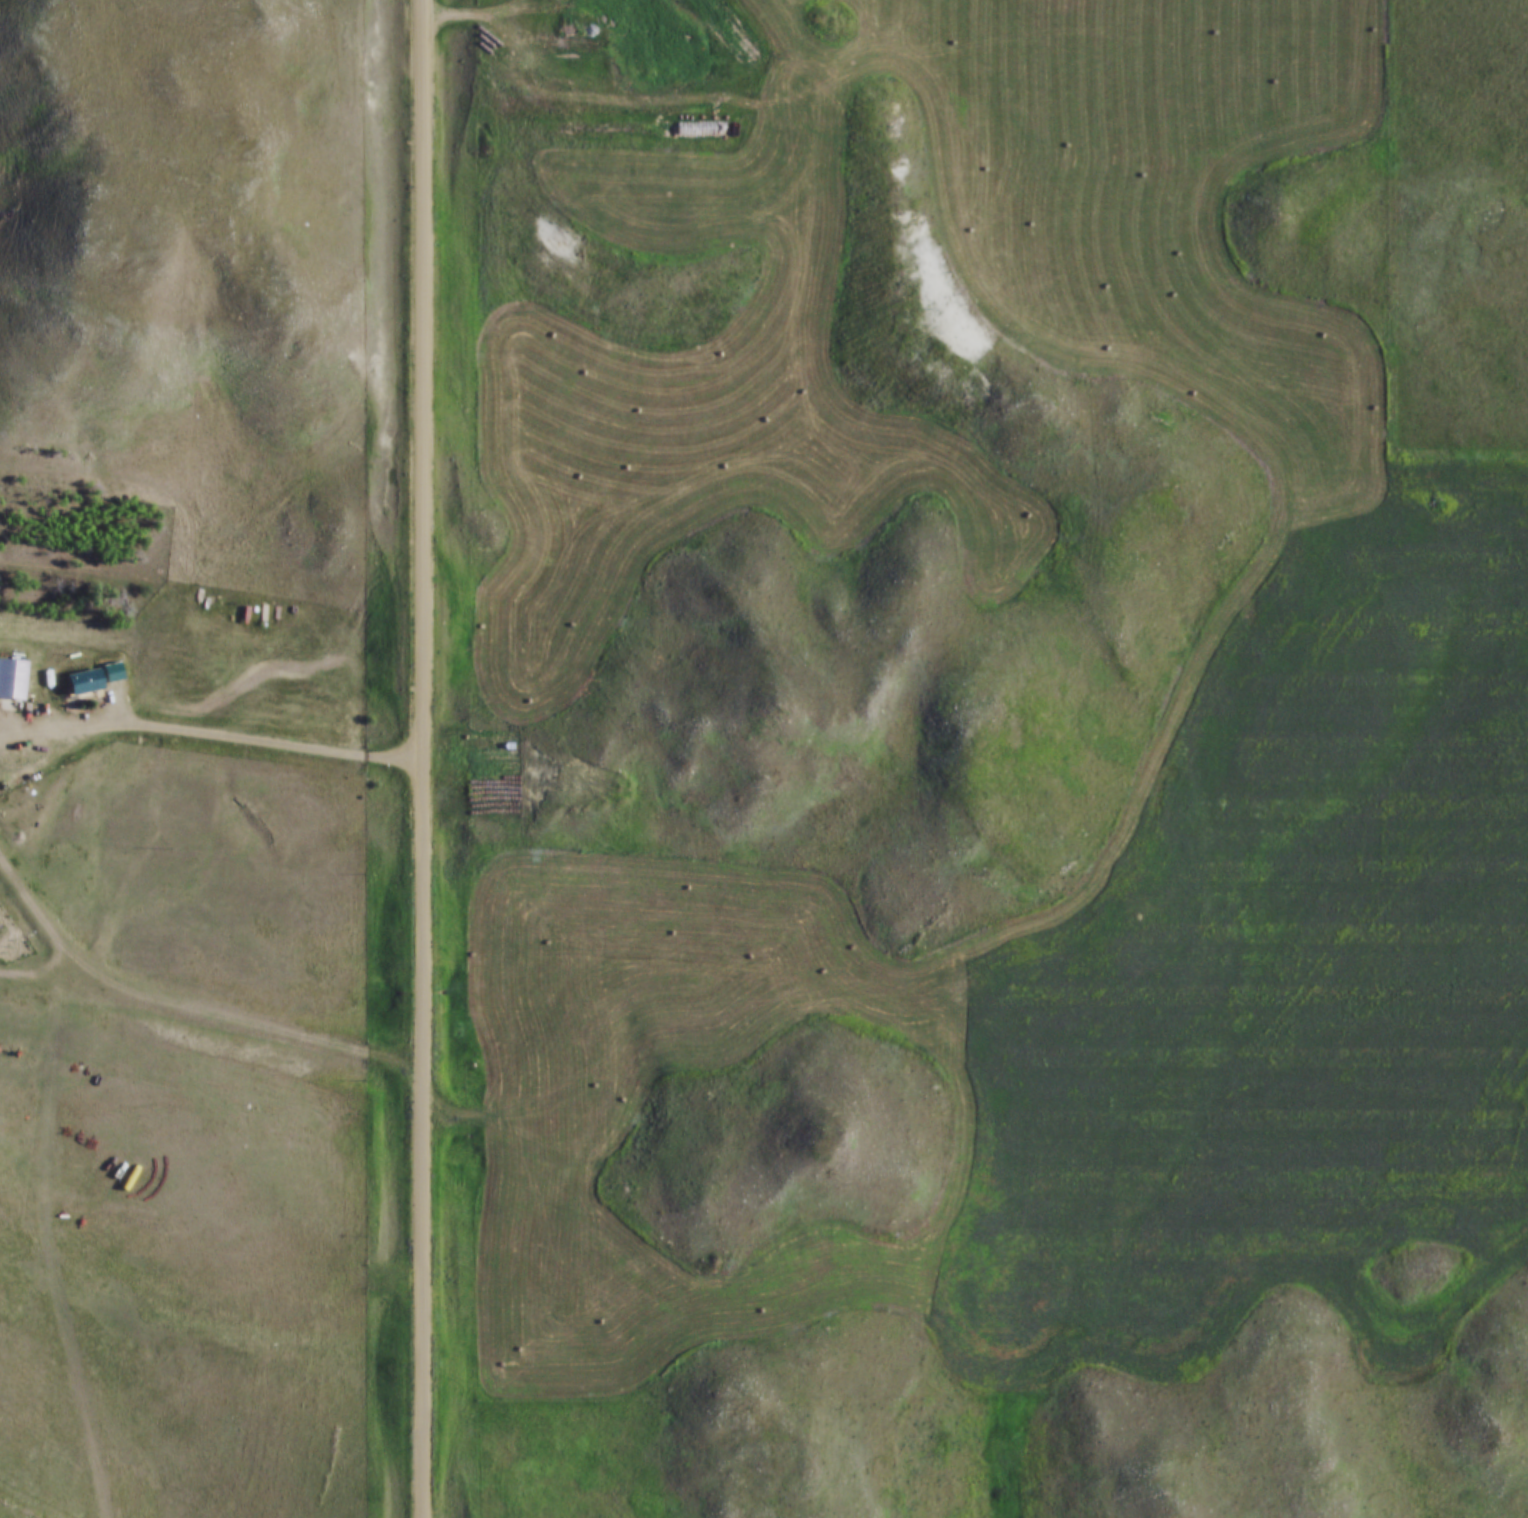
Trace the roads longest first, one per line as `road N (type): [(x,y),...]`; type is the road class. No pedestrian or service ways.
road 1 (tertiary): [(425,1517),(424,0)]
road 2 (track): [(0,1166),(375,1171)]

